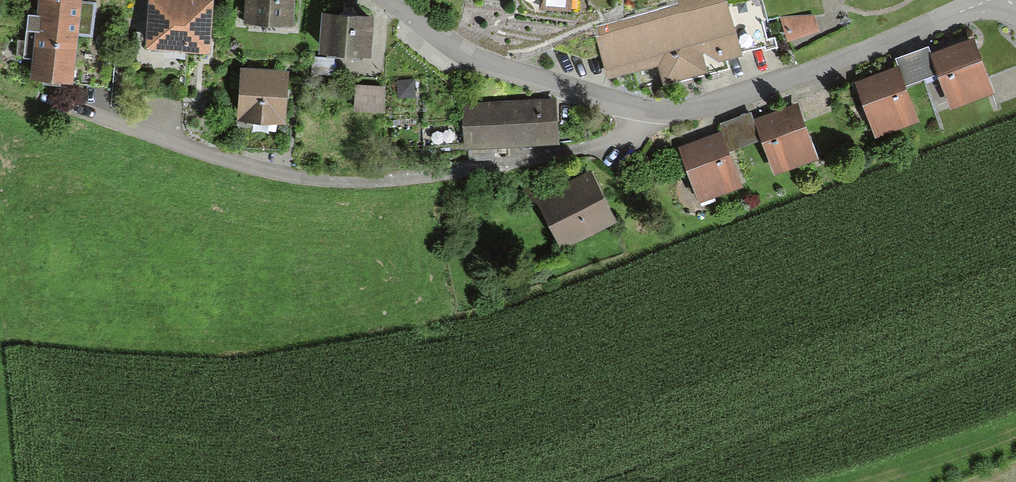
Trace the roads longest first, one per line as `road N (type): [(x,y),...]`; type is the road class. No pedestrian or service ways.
road 1 (residential): [(669,111),(627,134),(360,182),(277,176),(13,91)]
road 2 (residential): [(990,0),(748,94),(669,111)]
road 3 (residential): [(669,111),(628,108),(463,58),(379,0)]

